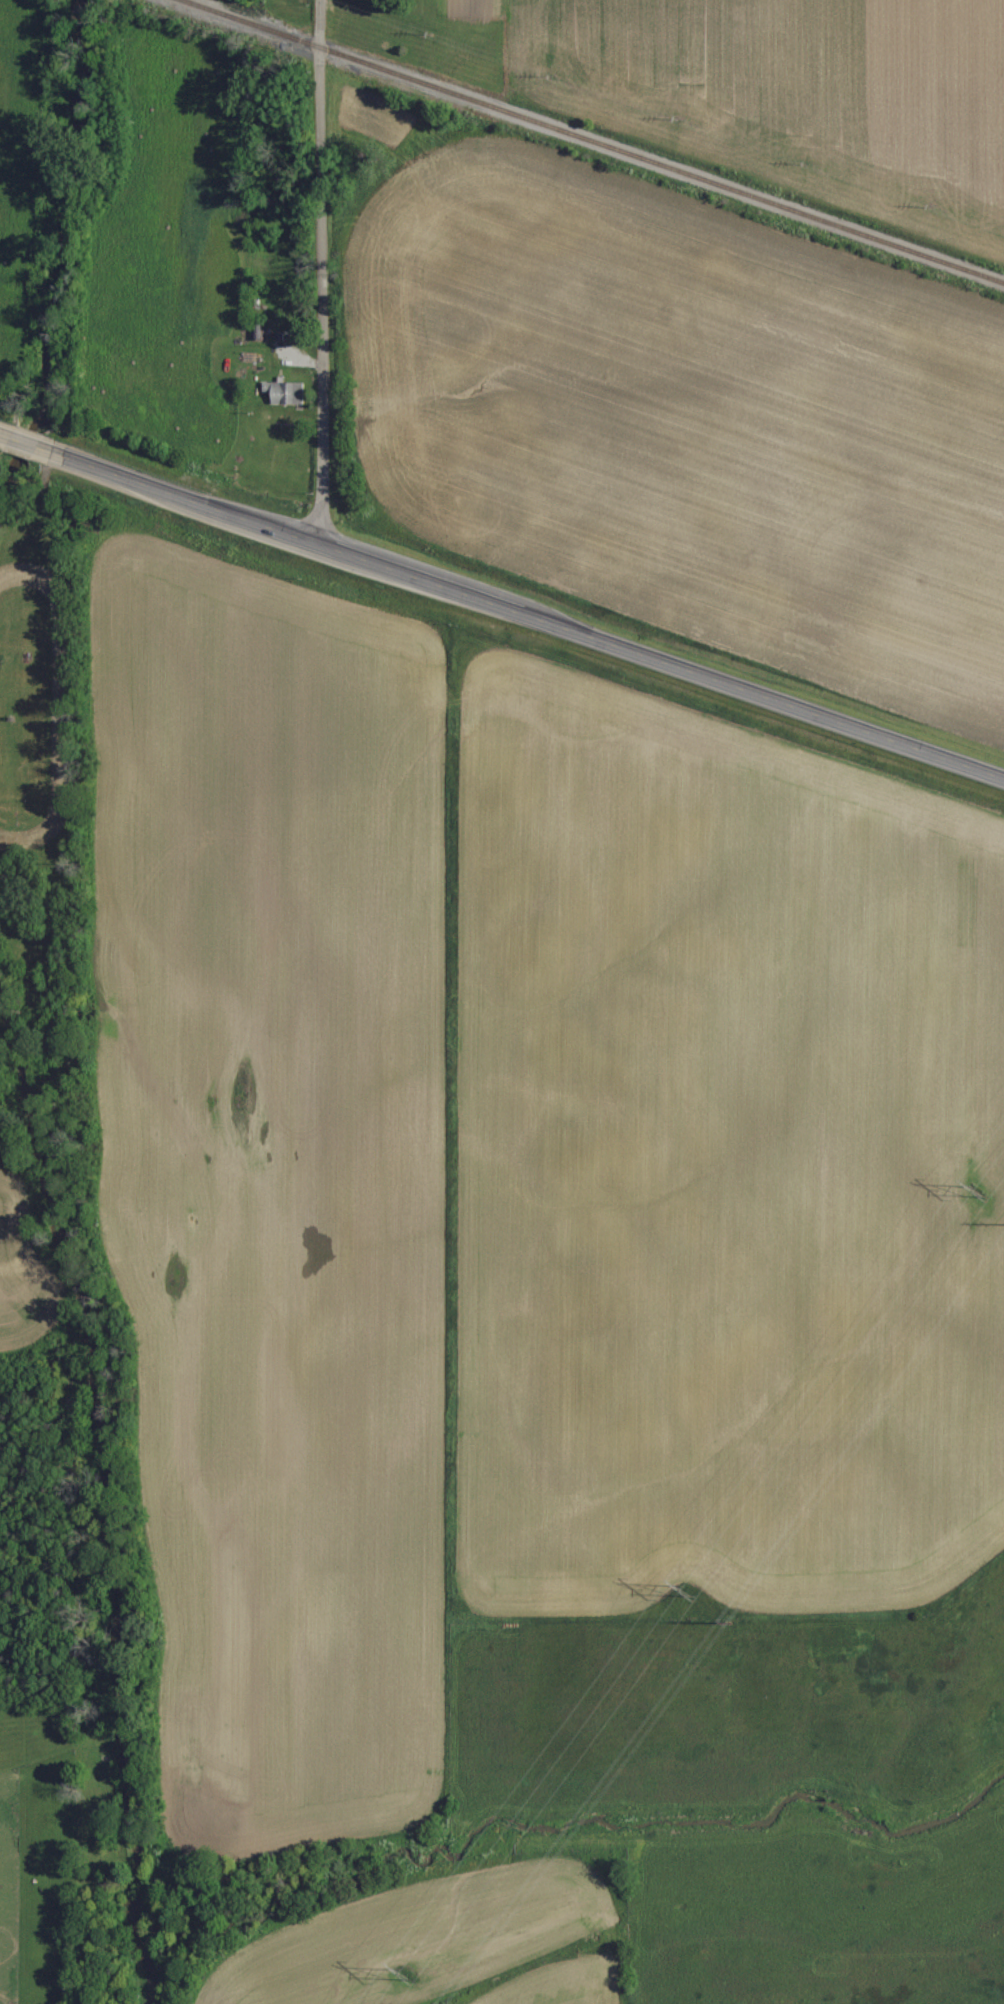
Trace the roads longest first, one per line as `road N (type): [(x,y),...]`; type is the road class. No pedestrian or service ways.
road 1 (primary): [(1003,775),(53,452)]
road 2 (residential): [(314,540),(323,447),(319,0)]

